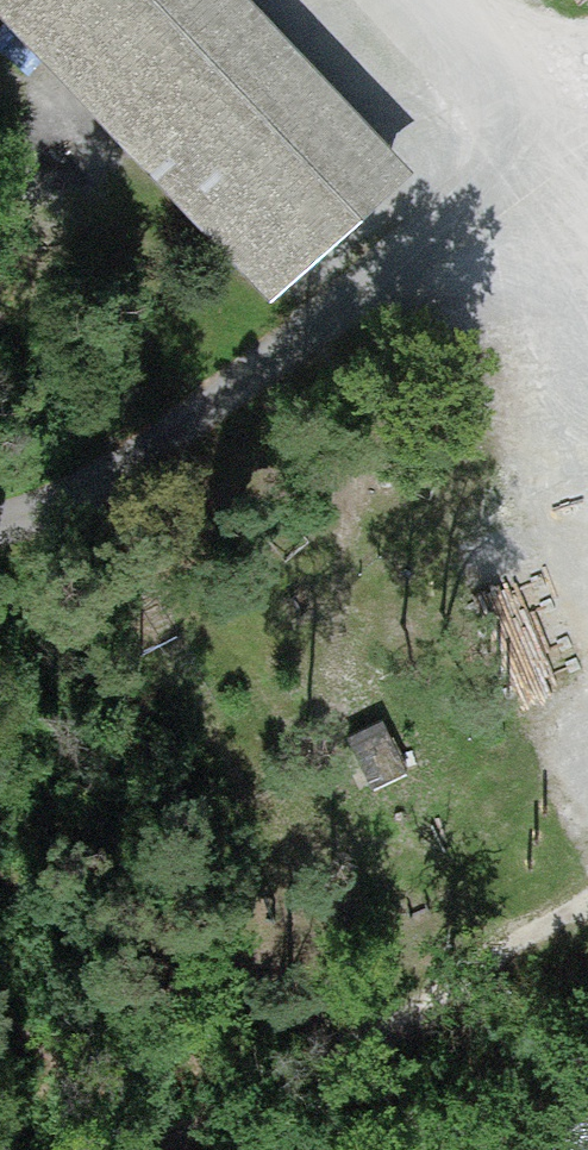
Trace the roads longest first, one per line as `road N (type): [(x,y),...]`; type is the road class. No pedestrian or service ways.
road 1 (track): [(0,527),(21,528),(187,419),(535,167)]
road 2 (track): [(587,854),(247,1095),(123,1149)]
road 3 (track): [(29,711),(247,1095)]
road 4 (track): [(384,0),(535,167)]
road 5 (track): [(21,528),(29,711)]
road 6 (track): [(535,167),(587,290)]

